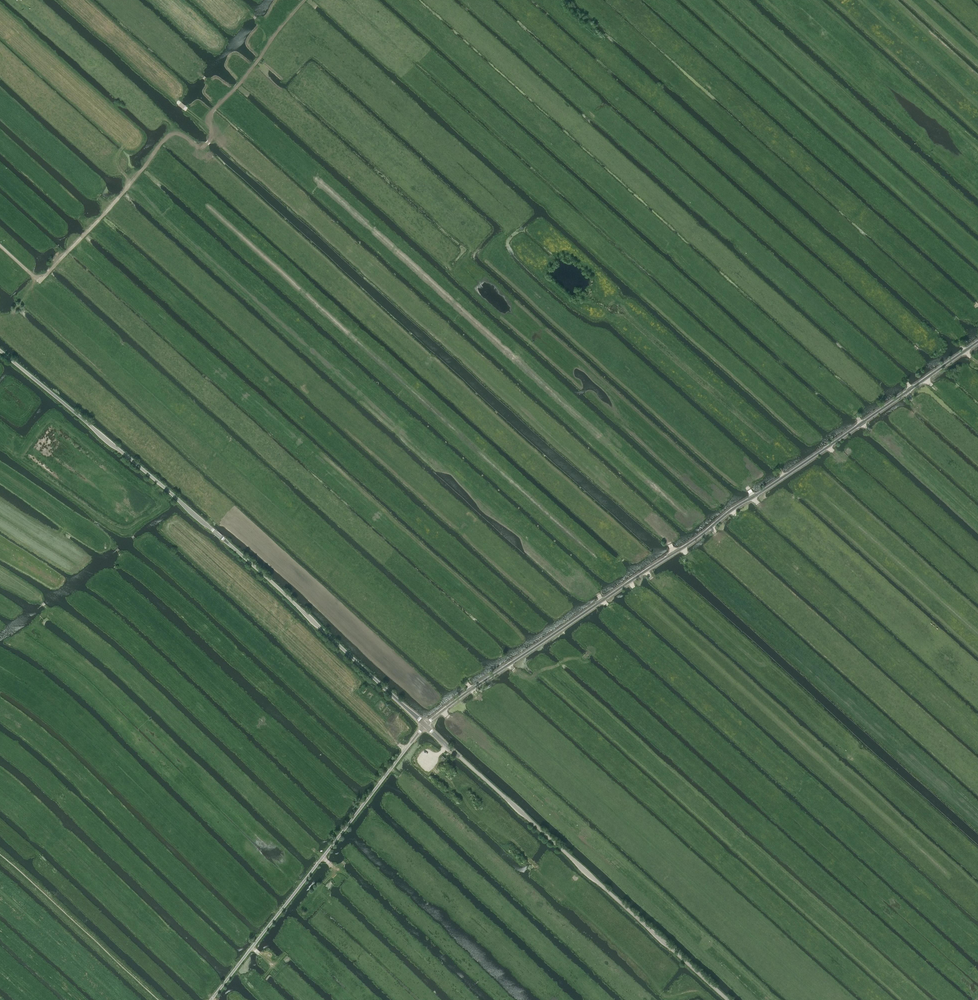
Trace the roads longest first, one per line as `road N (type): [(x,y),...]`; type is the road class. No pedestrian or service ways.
road 1 (unclassified): [(424,725),(977,342)]
road 2 (tertiary): [(424,725),(216,531),(0,348)]
road 3 (tertiary): [(727,999),(424,725)]
road 4 (unclassified): [(210,999),(424,725)]
road 5 (track): [(977,214),(744,0)]
road 6 (track): [(0,245),(43,278),(132,182)]

